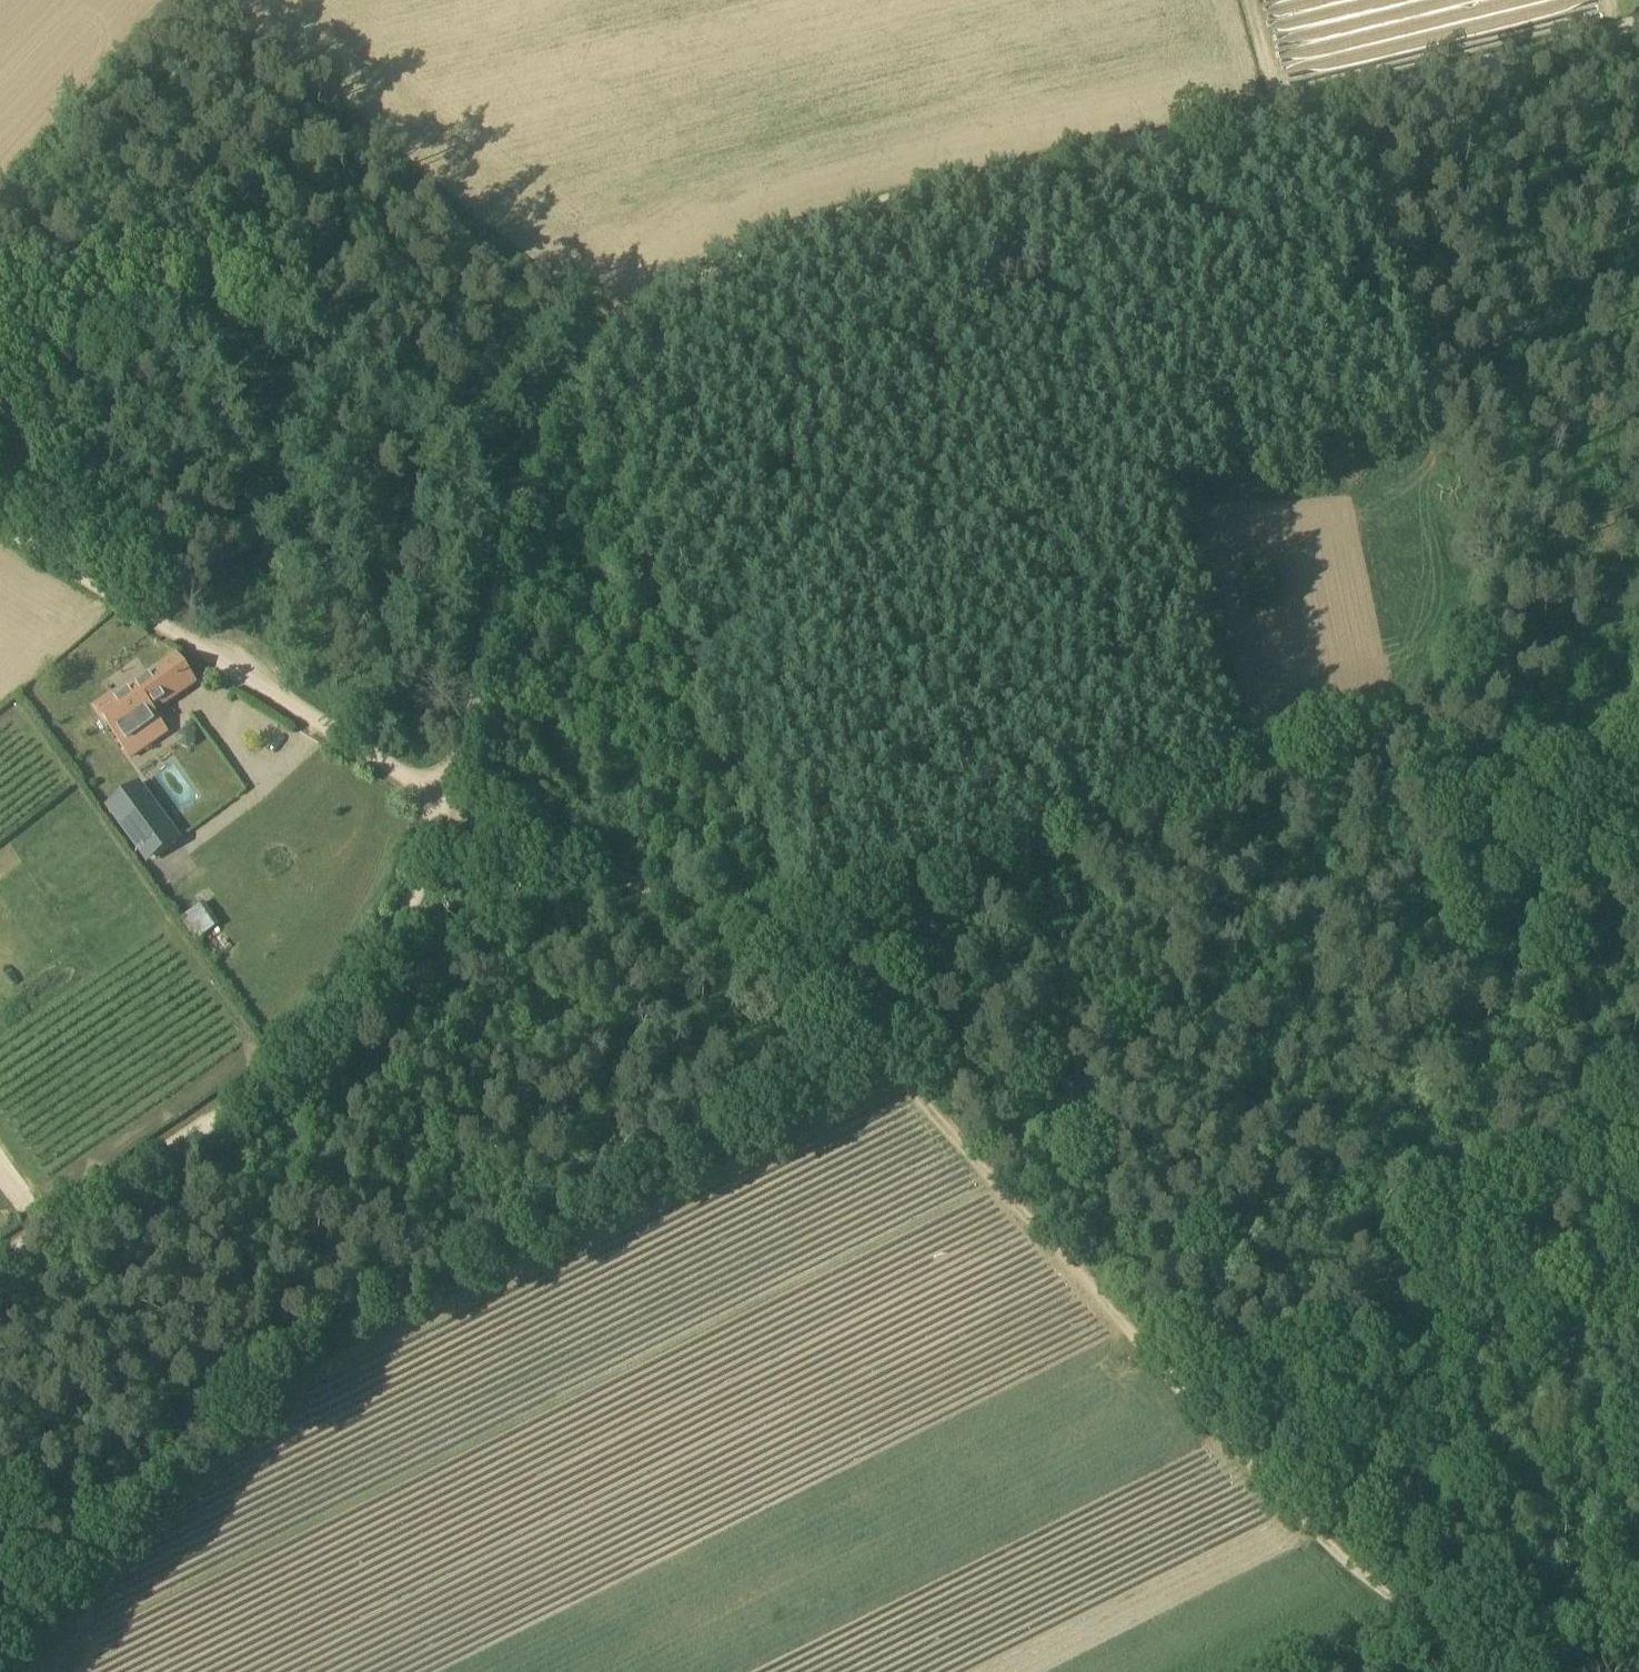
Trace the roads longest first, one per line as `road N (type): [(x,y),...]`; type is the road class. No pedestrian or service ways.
road 1 (track): [(432,803),(546,446),(603,353),(697,277),(830,222),(1638,32)]
road 2 (track): [(1437,1671),(1388,1603),(897,1074),(802,986),(747,940),(646,887),(432,803)]
road 3 (track): [(0,1271),(243,1107),(322,1021),(382,941),(432,803)]
road 4 (track): [(0,524),(432,803)]

